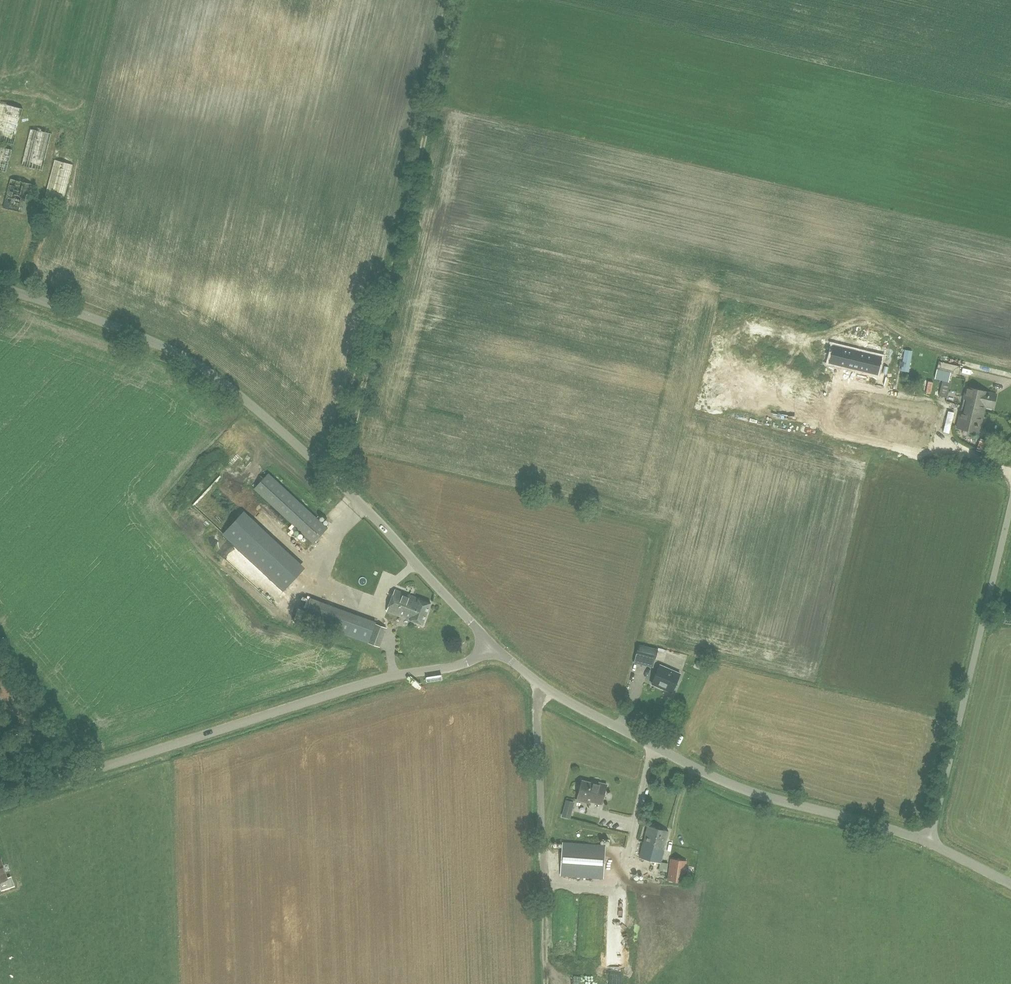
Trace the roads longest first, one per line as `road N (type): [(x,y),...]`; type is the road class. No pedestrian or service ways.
road 1 (unclassified): [(491,645),(339,481),(221,380),(116,327),(0,288)]
road 2 (unclassified): [(0,802),(362,684),(458,664),(491,645)]
road 3 (track): [(455,0),(339,481)]
road 4 (unclassified): [(927,843),(715,778),(544,689),(491,645)]
road 5 (unclassified): [(927,843),(1010,505)]

